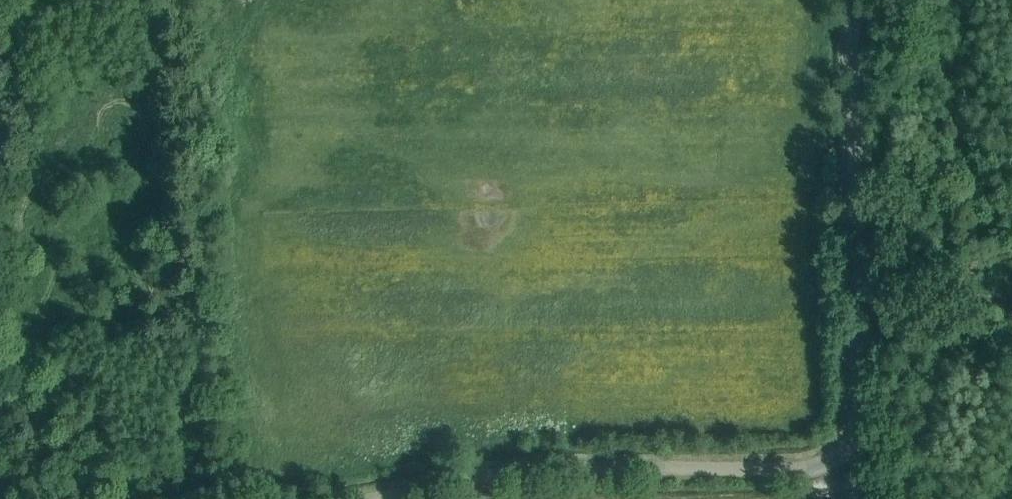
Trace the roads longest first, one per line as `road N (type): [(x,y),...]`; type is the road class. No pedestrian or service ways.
road 1 (unclassified): [(374,498),(532,468),(793,470),(825,462),(856,431),(849,0)]

